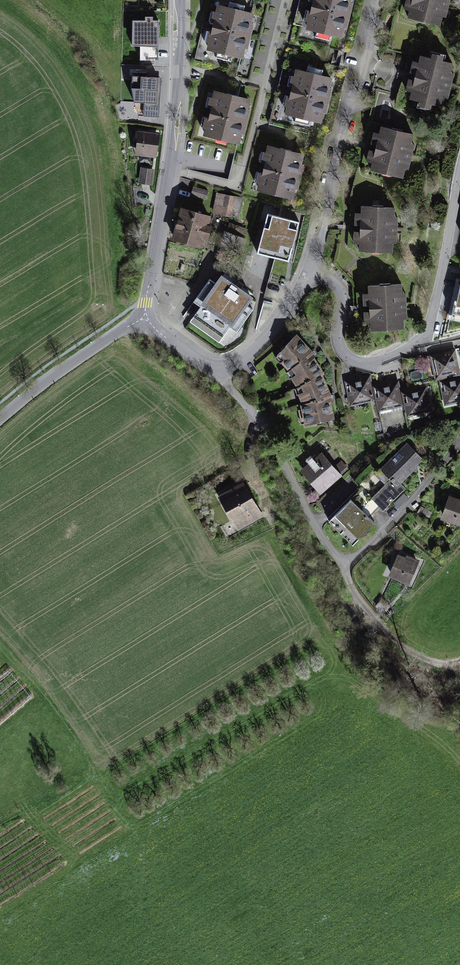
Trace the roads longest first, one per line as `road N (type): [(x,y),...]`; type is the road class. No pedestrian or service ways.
road 1 (residential): [(315,276),(343,299),(342,351),(372,365),(394,360),(432,323),(459,193)]
road 2 (residential): [(145,317),(172,156),(179,0)]
road 3 (residential): [(315,276),(375,0)]
road 4 (residential): [(215,368),(275,446),(344,568)]
road 5 (unclassified): [(0,419),(145,317)]
road 6 (residential): [(459,448),(344,568)]
road 7 (residential): [(215,368),(257,348),(315,276)]

